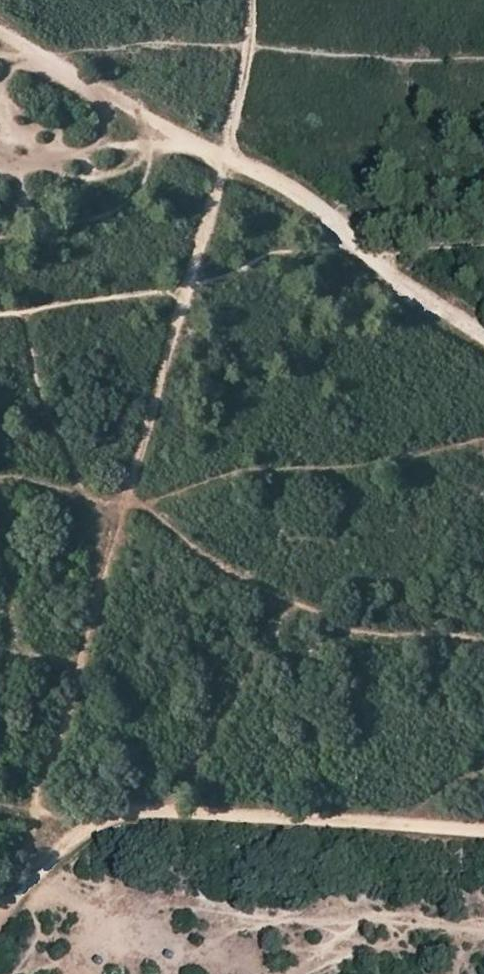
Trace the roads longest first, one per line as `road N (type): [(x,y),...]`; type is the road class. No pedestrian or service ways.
road 1 (track): [(243,0),(246,51),(41,819),(37,872)]
road 2 (track): [(0,38),(218,161),(483,333)]
road 3 (track): [(37,872),(97,826),(162,814),(483,835)]

